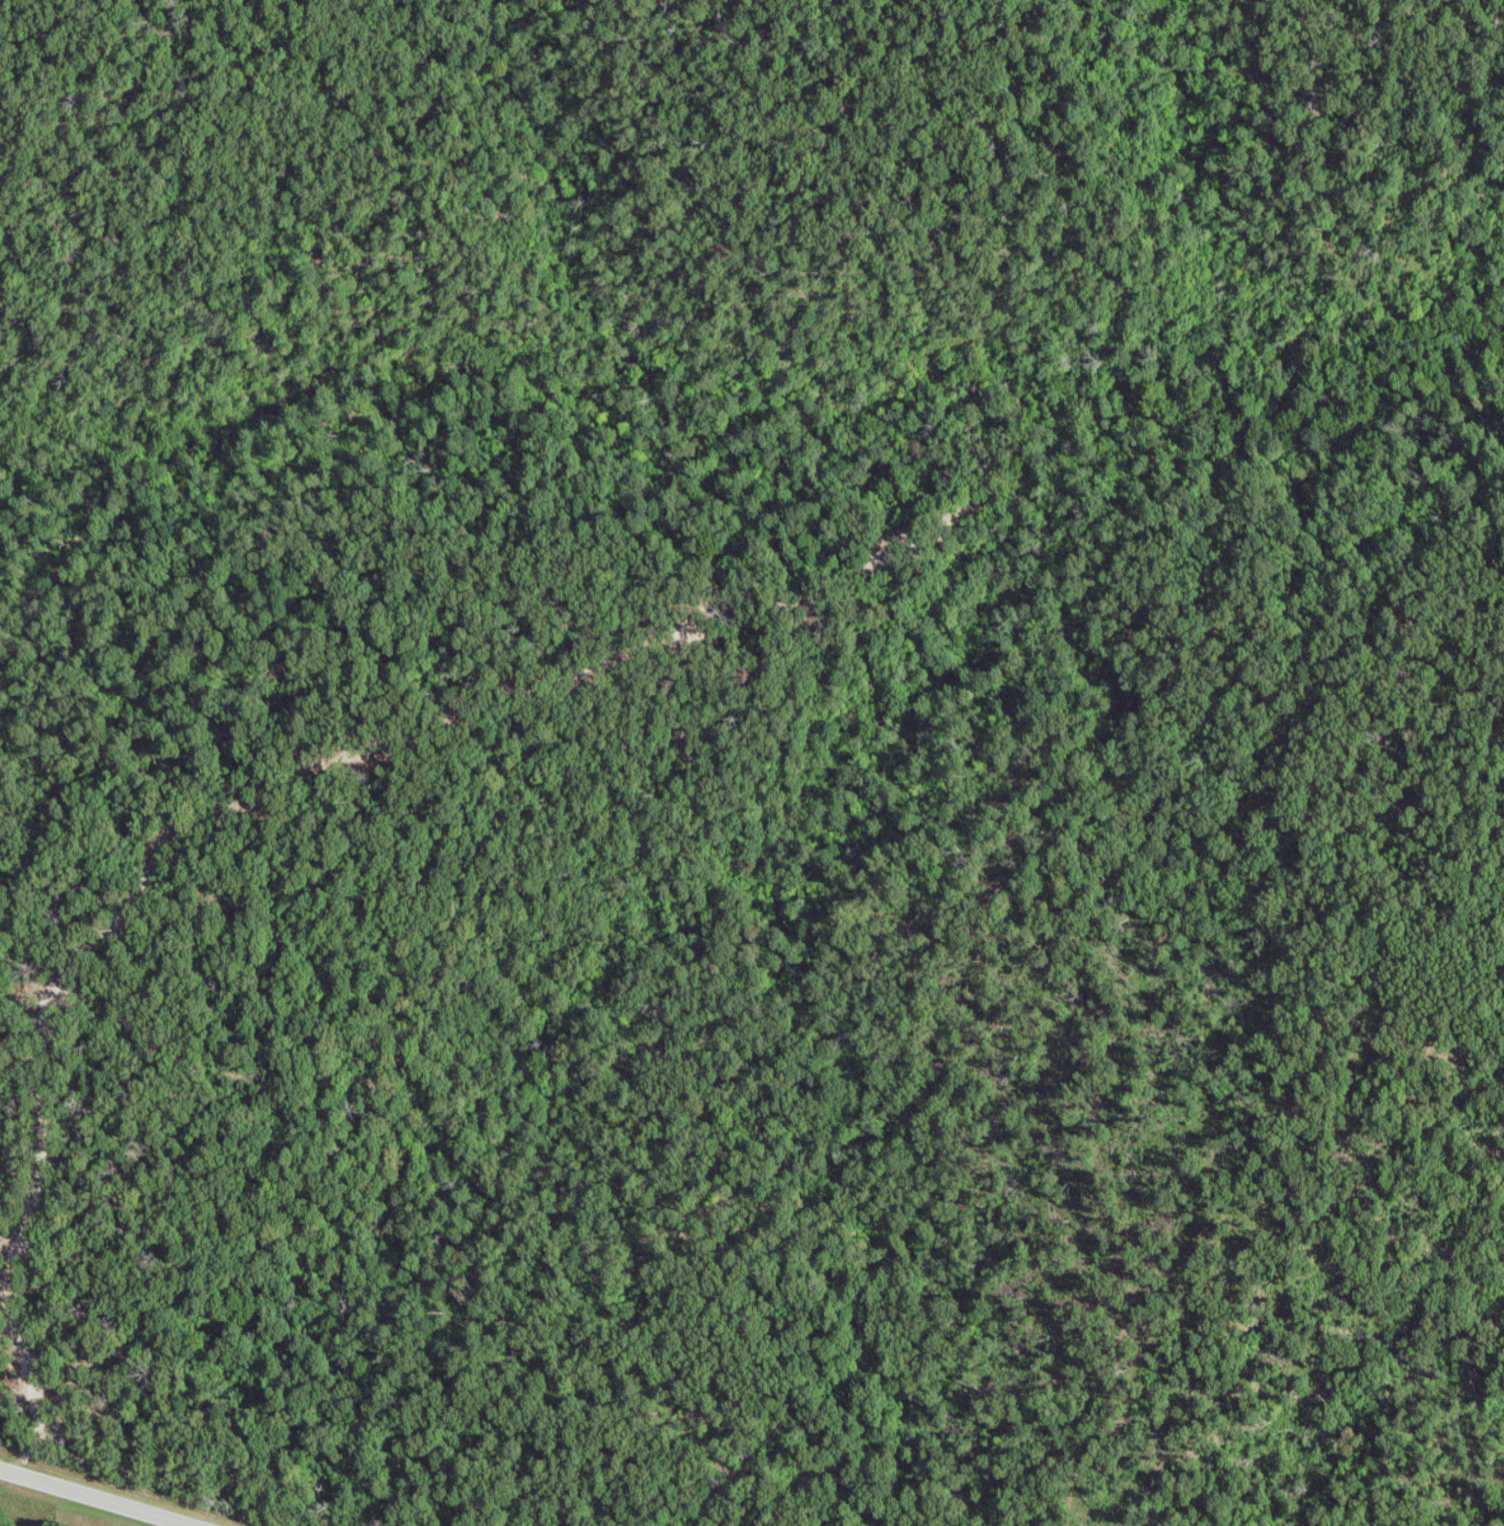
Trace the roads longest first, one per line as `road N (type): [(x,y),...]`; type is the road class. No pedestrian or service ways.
road 1 (tertiary): [(0,1471),(187,1525)]

